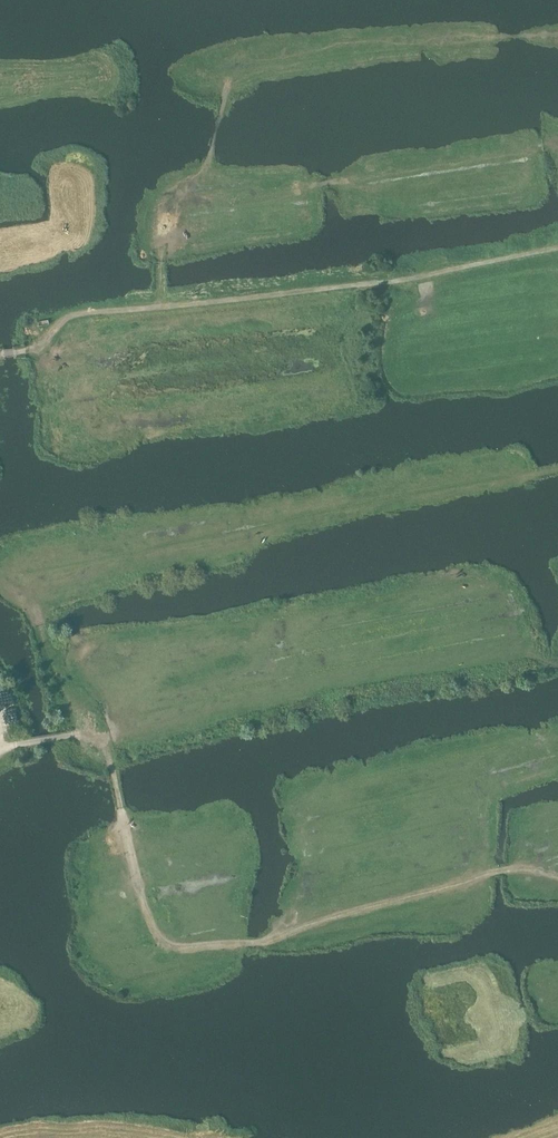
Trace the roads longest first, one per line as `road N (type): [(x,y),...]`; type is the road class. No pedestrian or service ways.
road 1 (track): [(557,882),(505,867),(266,941),(165,942),(140,895),(103,742),(73,735),(0,748),(0,727)]

